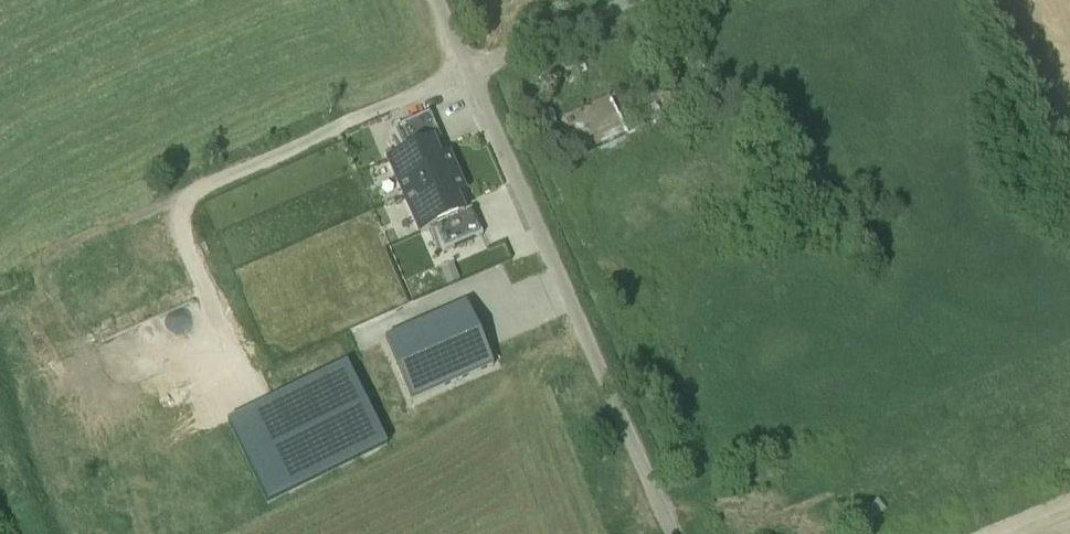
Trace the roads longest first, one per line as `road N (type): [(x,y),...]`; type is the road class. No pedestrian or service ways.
road 1 (track): [(0,269),(470,70)]
road 2 (unclassified): [(470,70),(672,533)]
road 3 (unclassified): [(626,0),(470,70)]

